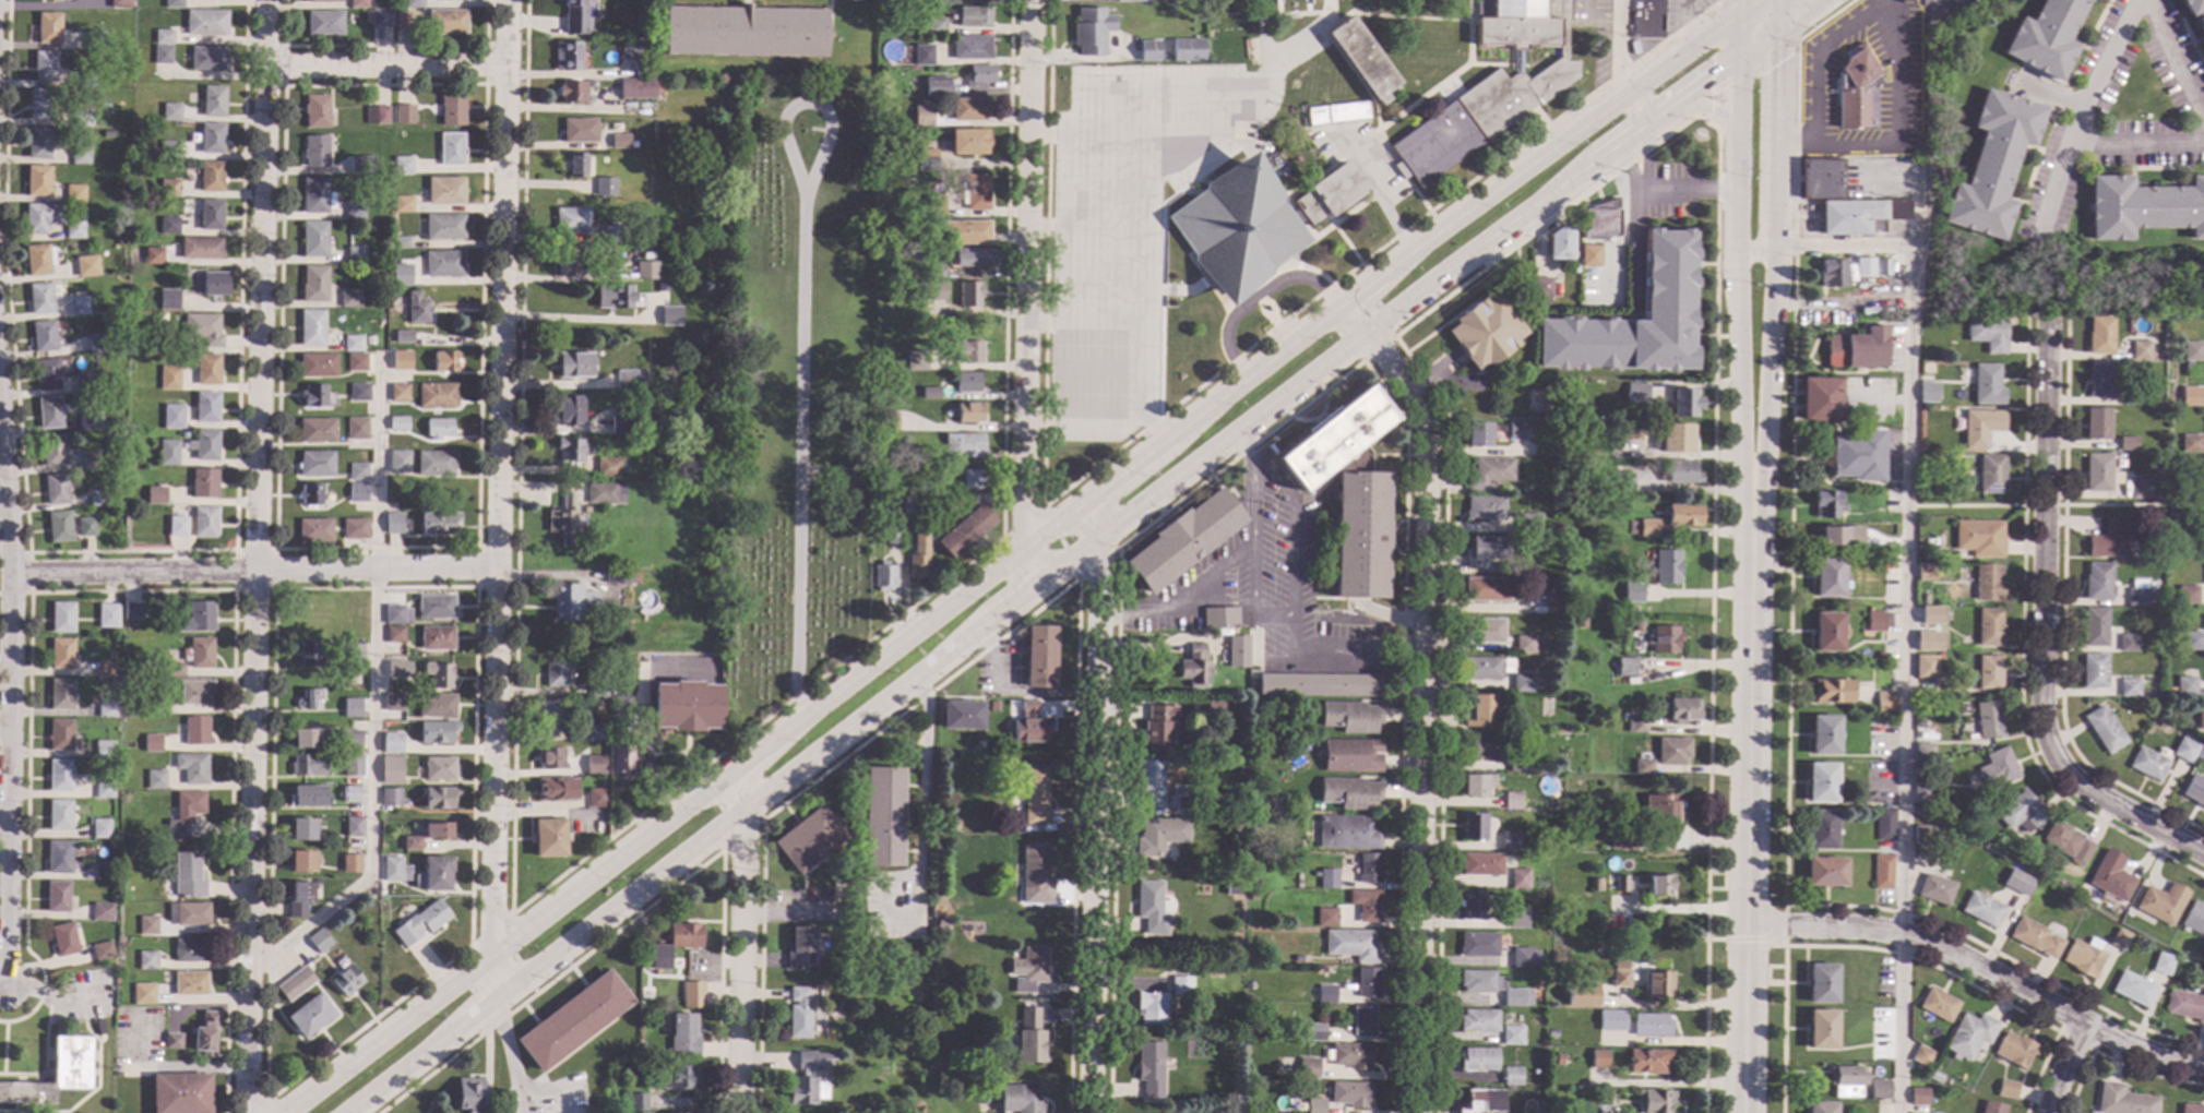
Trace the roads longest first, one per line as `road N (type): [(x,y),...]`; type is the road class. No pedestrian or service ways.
road 1 (residential): [(266,0),(244,1112)]
road 2 (residential): [(509,0),(493,958),(511,993)]
road 3 (residential): [(1350,301),(1425,421),(1417,1112)]
road 4 (secondary): [(1750,492),(1744,1112)]
road 5 (residential): [(1074,508),(1099,542),(1092,1112)]
road 6 (residential): [(1030,0),(1023,548),(1045,584)]
road 7 (secondary): [(1371,335),(1778,36)]
road 8 (secondary): [(1747,0),(1350,301)]
road 9 (secondary): [(348,1112),(744,812)]
road 10 (residential): [(498,572),(12,573)]
road 11 (residential): [(2203,1065),(2120,1042),(1957,955),(1901,935),(1748,926)]
road 12 (residential): [(2047,323),(2040,708),(2047,749),(2071,783)]
road 13 (secondary): [(744,812),(1099,542)]
road 14 (residential): [(12,573),(4,984)]
road 15 (secondary): [(1023,548),(725,774)]
road 16 (secondary): [(1350,301),(1074,508)]
road 17 (secondary): [(1099,542),(1371,335)]
road 18 (residential): [(744,812),(740,1112)]
road 19 (secondary): [(725,774),(493,958)]
road 20 (secondary): [(493,958),(286,1112)]
road 21 (secondary): [(1750,492),(1766,453),(1775,247)]
road 22 (secondary): [(1738,246),(1739,452),(1750,492)]
road 23 (secondary): [(1775,247),(1778,0)]
road 24 (residential): [(509,65),(265,65)]
road 25 (secondary): [(1740,5),(1739,187)]
road 26 (residential): [(2203,855),(2071,783)]
road 27 (residential): [(0,436),(12,573)]

